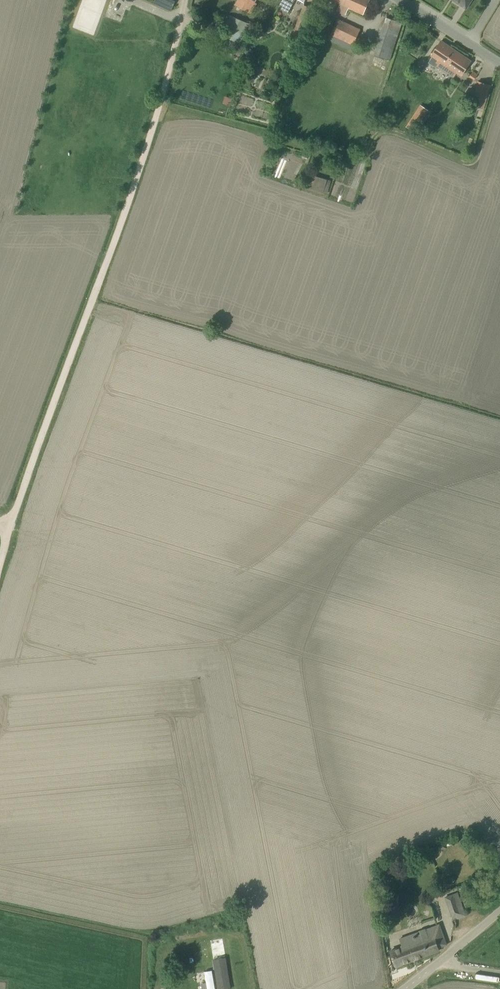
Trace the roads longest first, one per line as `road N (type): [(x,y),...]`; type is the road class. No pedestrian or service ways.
road 1 (track): [(9,526),(163,98),(185,0)]
road 2 (unclassified): [(404,988),(499,911)]

